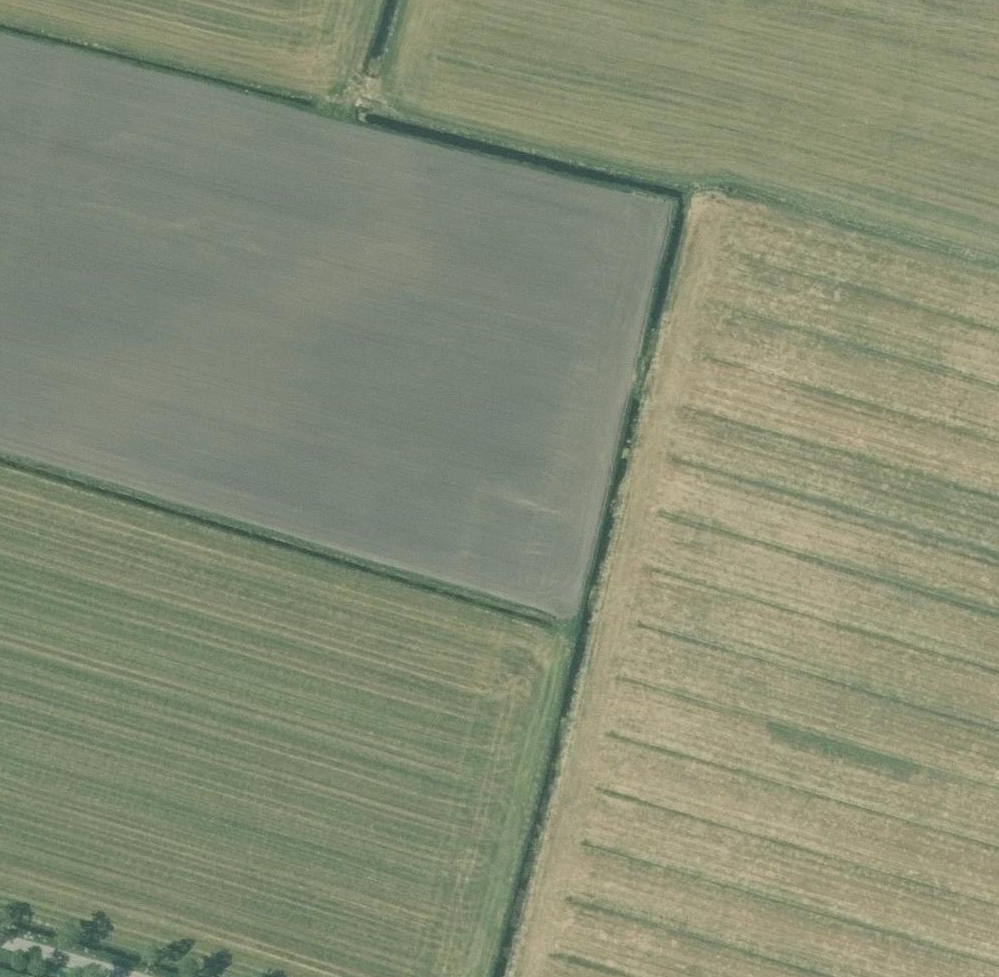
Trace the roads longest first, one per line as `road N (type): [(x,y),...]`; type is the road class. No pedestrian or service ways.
road 1 (unclassified): [(123,976),(0,940)]

